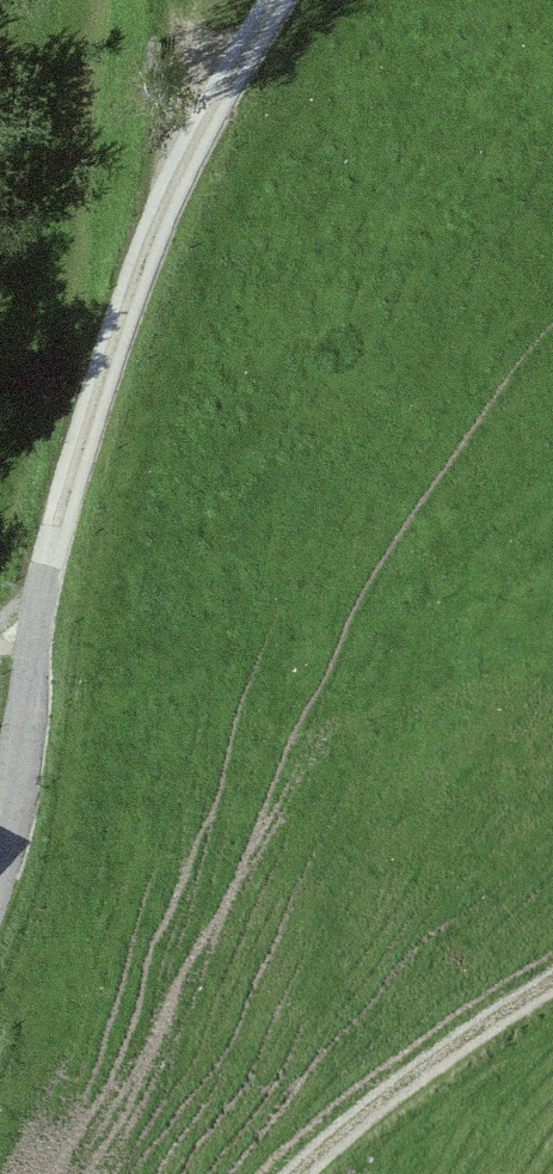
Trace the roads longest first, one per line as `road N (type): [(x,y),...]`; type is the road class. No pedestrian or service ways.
road 1 (unclassified): [(276,0),(221,96),(83,432),(0,824)]
road 2 (track): [(308,1173),(356,1126),(552,992)]

